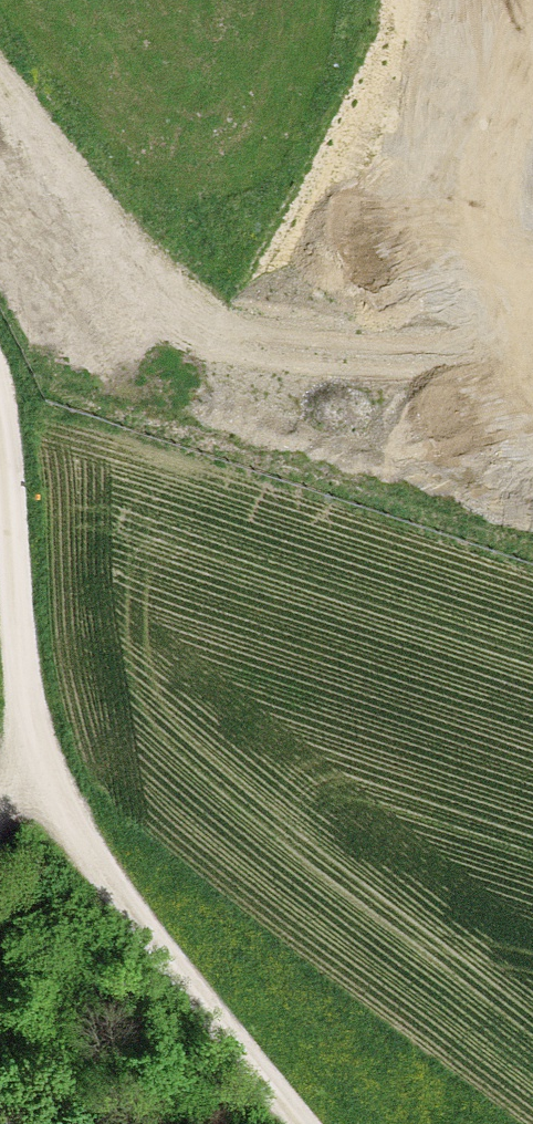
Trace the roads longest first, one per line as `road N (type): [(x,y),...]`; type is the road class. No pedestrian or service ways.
road 1 (track): [(0,103),(176,303),(420,391)]
road 2 (track): [(23,722),(60,799),(154,934),(310,1123)]
road 3 (track): [(0,380),(24,491),(23,722)]

